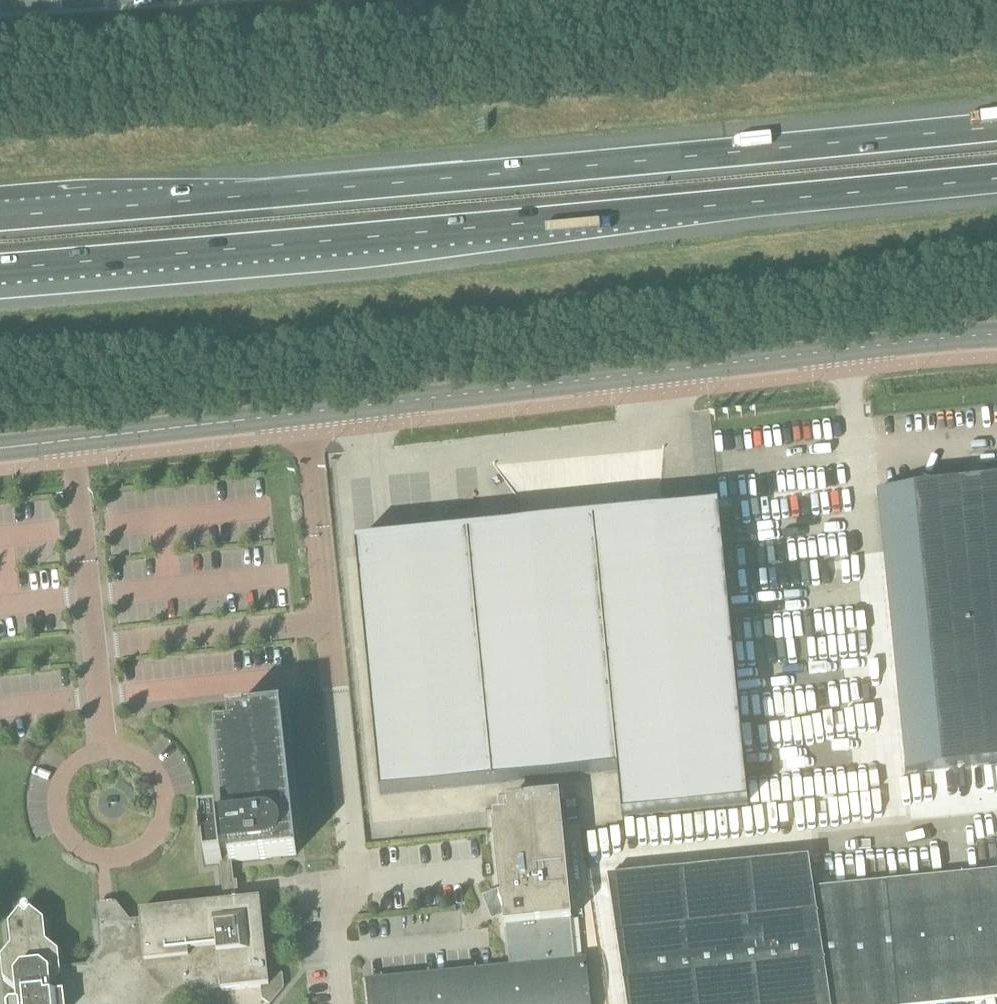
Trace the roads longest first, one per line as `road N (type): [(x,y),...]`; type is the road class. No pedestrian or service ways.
road 1 (tertiary): [(996,335),(0,449)]
road 2 (motorway): [(996,124),(0,216)]
road 3 (motorway): [(0,268),(996,177)]

